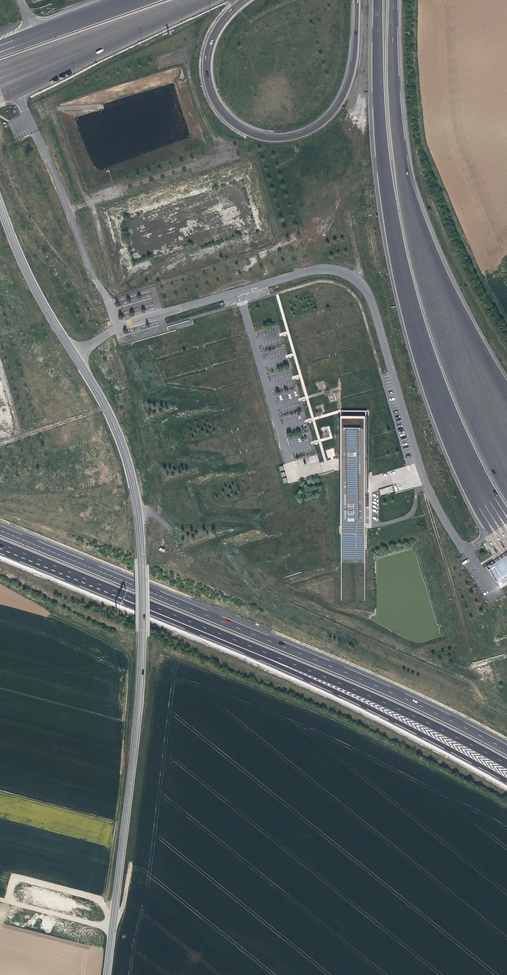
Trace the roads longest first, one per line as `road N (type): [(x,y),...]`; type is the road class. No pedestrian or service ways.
road 1 (tertiary): [(0,206),(38,294),(112,419),(138,513),(136,751),(107,974)]
road 2 (motorway): [(378,0),(382,150),(405,287),(436,388),(506,532)]
road 3 (motorway): [(506,750),(372,682),(0,530)]
road 4 (motorway): [(506,429),(473,370),(419,236),(396,129),(394,0)]
road 5 (motorway): [(122,594),(506,779)]
road 6 (motorway): [(122,594),(371,695),(506,763)]
road 7 (motorway): [(358,0),(345,95),(324,124),(272,139),(232,122),(208,86),(209,42),(244,0)]
road 8 (motorway): [(0,81),(195,0)]
road 9 (track): [(133,857),(126,905),(113,927),(0,897)]
road 10 (motorway): [(135,0),(0,45)]
road 11 (motorway): [(0,544),(122,594)]

